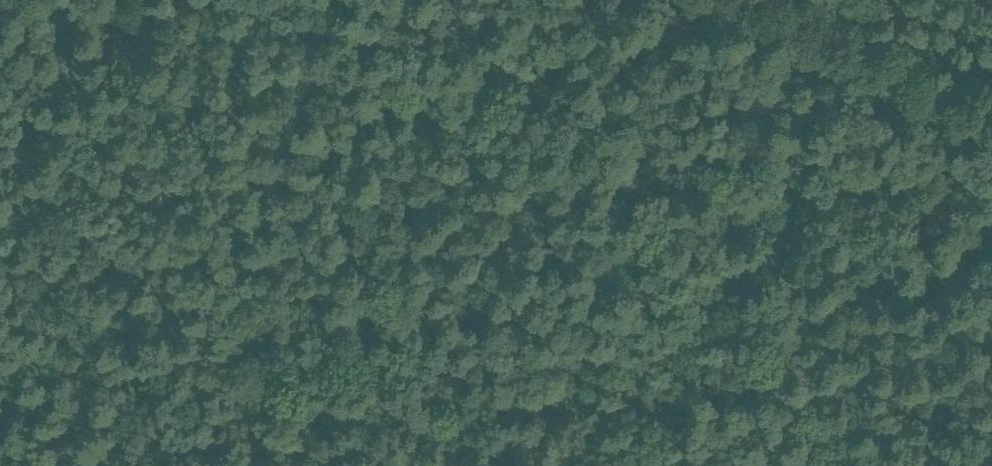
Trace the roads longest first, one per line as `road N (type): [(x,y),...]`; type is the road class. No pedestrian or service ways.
road 1 (track): [(770,0),(991,102)]

